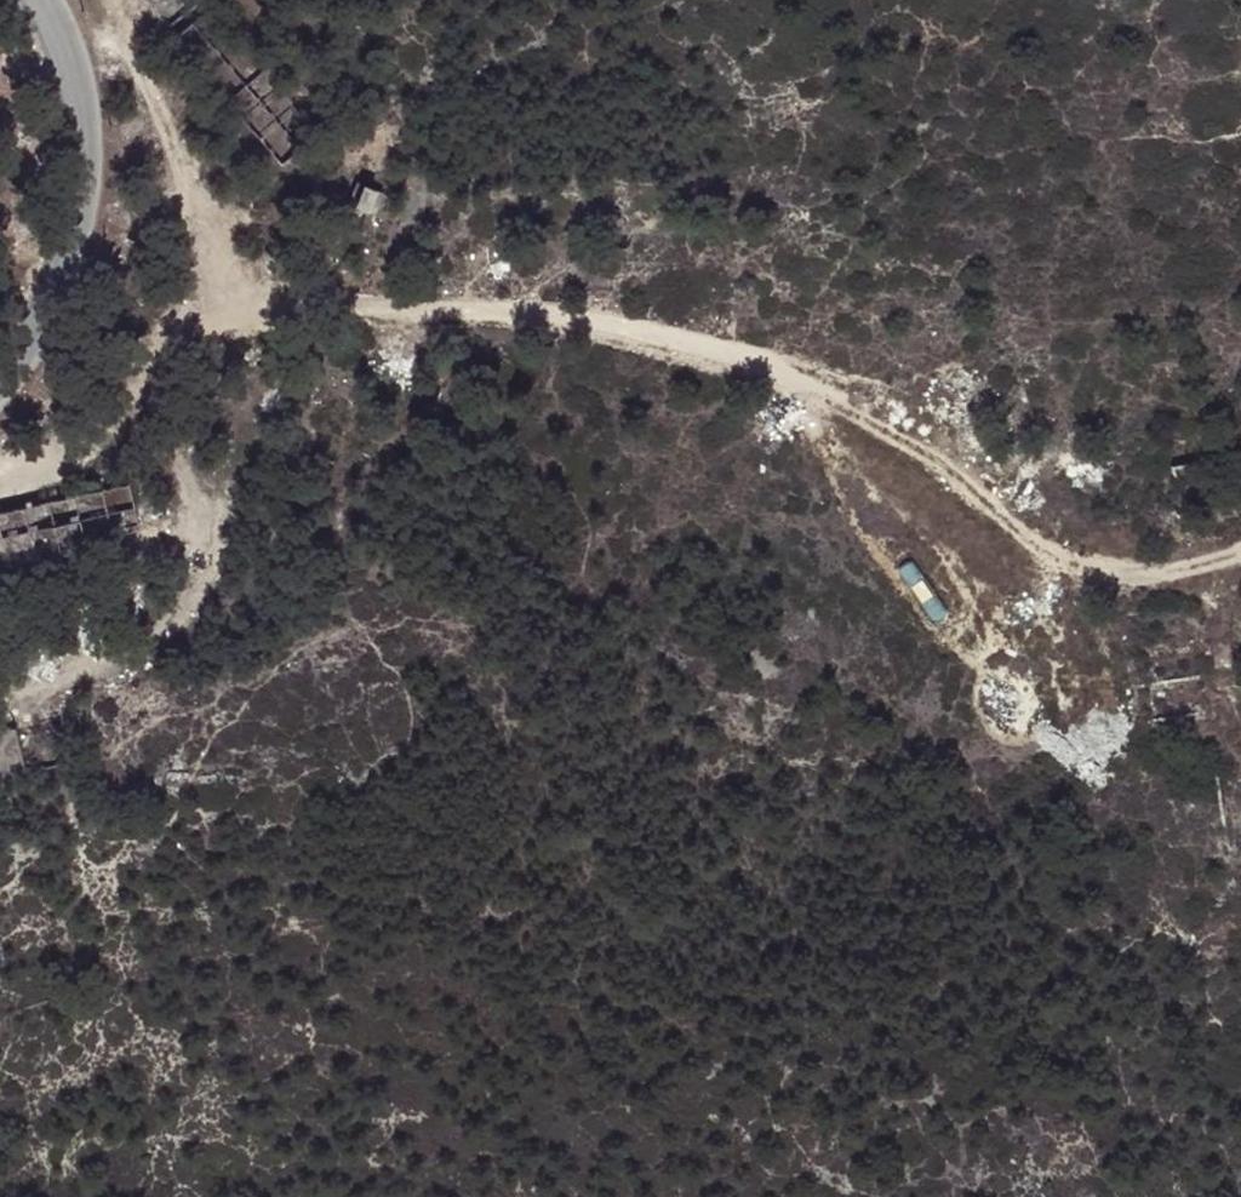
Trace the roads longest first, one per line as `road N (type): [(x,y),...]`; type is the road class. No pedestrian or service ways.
road 1 (track): [(1240,554),(1145,574),(1098,564),(1050,545),(893,408),(712,341),(506,311),(239,310)]
road 2 (track): [(0,667),(73,640),(165,624),(210,568),(246,397),(239,310)]
road 3 (unclassified): [(39,0),(78,82),(88,160),(68,269),(0,379)]
road 4 (track): [(63,47),(131,69),(170,99),(239,310)]
road 5 (track): [(239,310),(95,441),(0,451)]

